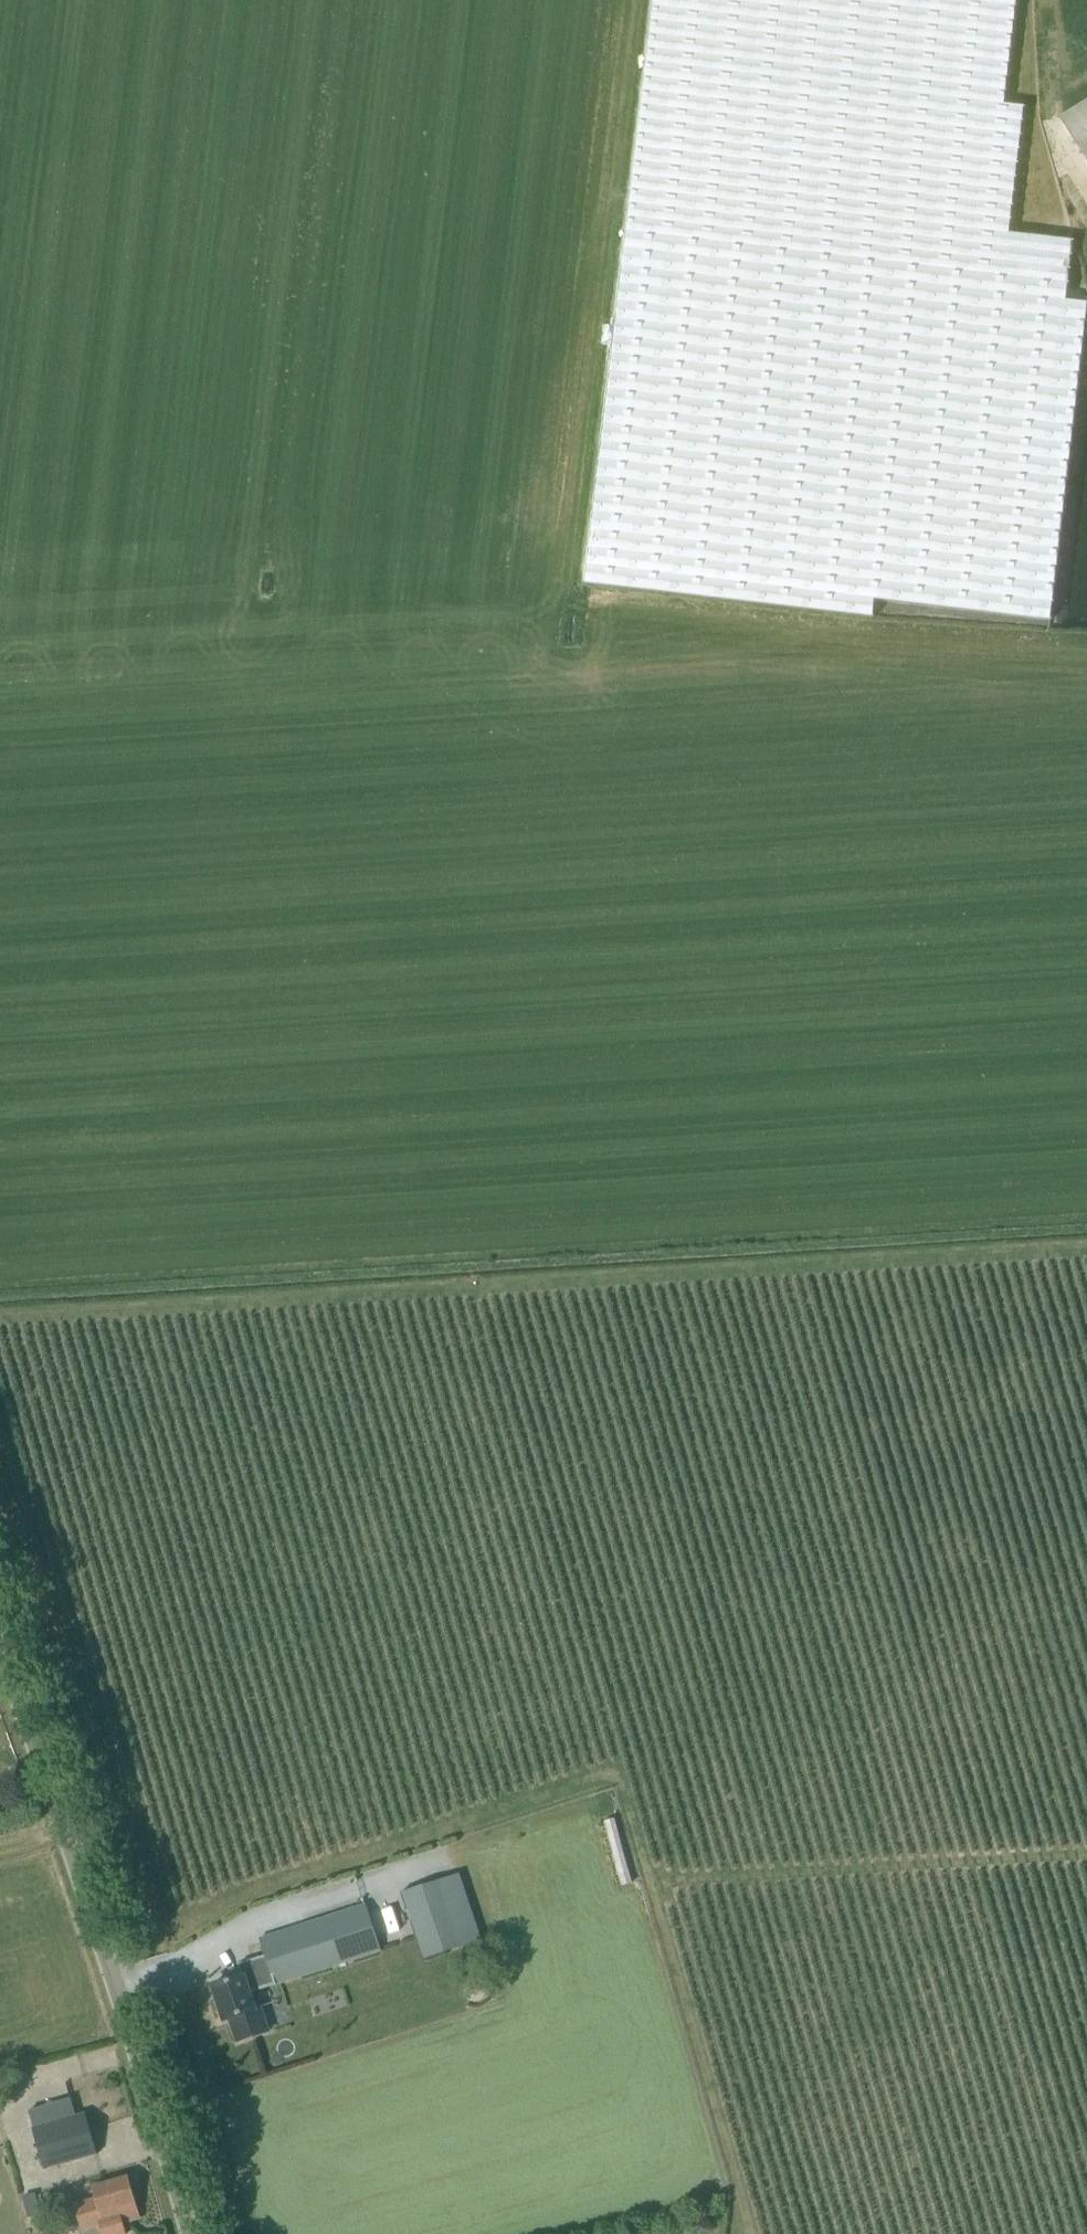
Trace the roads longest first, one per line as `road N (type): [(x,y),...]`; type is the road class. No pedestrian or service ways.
road 1 (unclassified): [(187,2233),(0,1660)]

